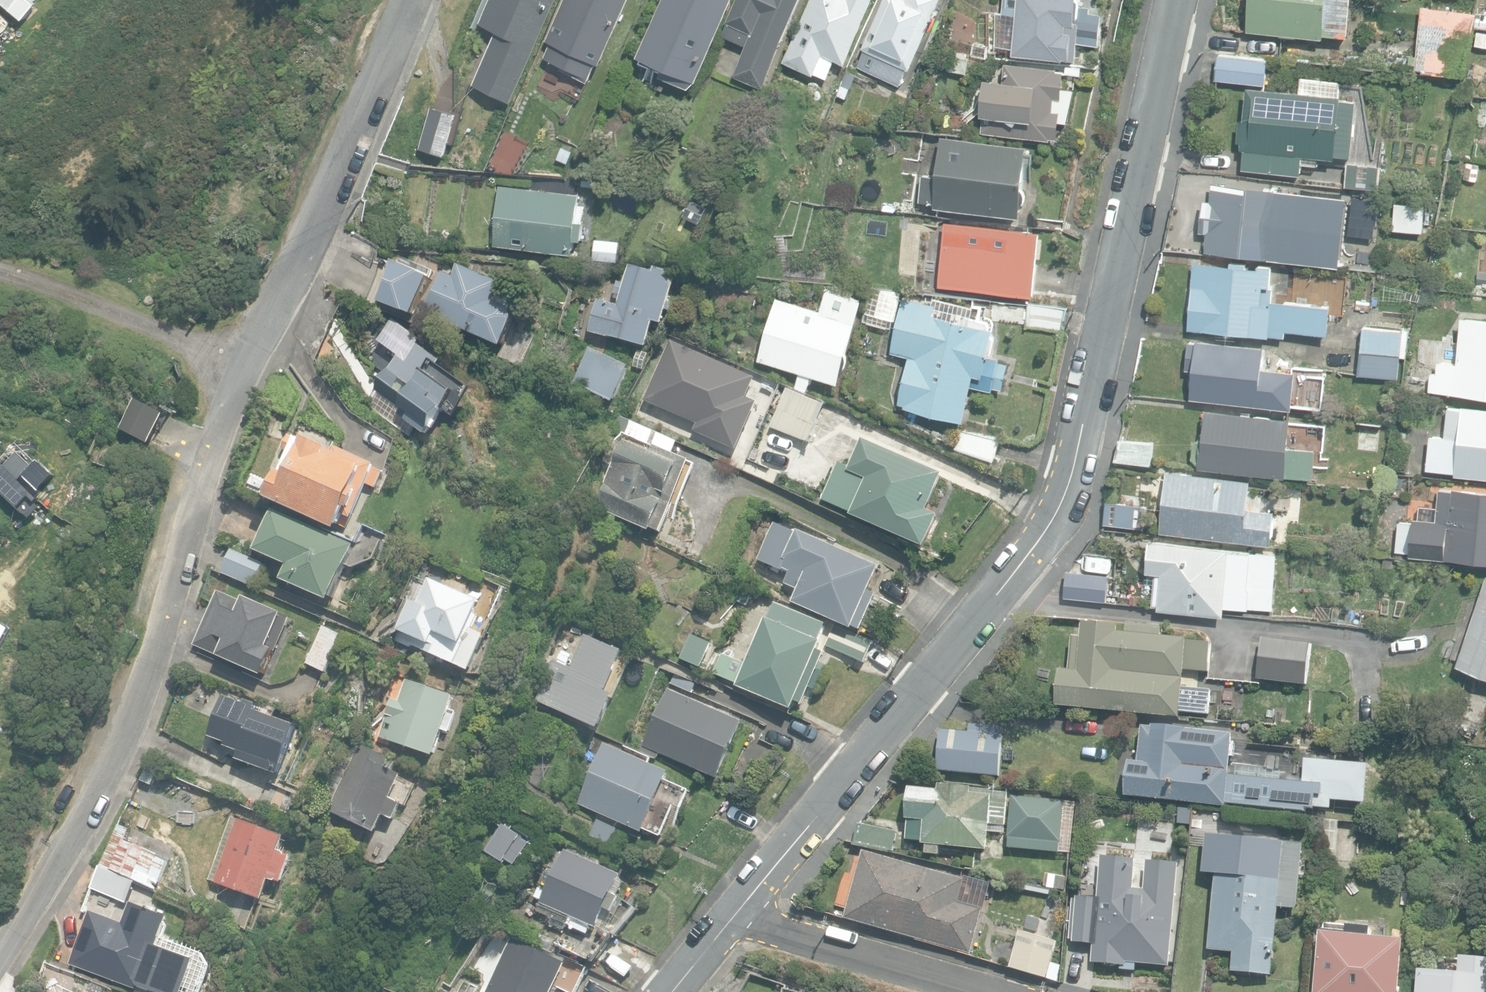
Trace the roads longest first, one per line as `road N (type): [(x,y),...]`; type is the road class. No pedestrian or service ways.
road 1 (residential): [(1171,0),(1062,488),(1042,533),(743,919)]
road 2 (residential): [(416,0),(219,420),(132,700),(0,941)]
road 3 (residential): [(984,991),(743,919)]

